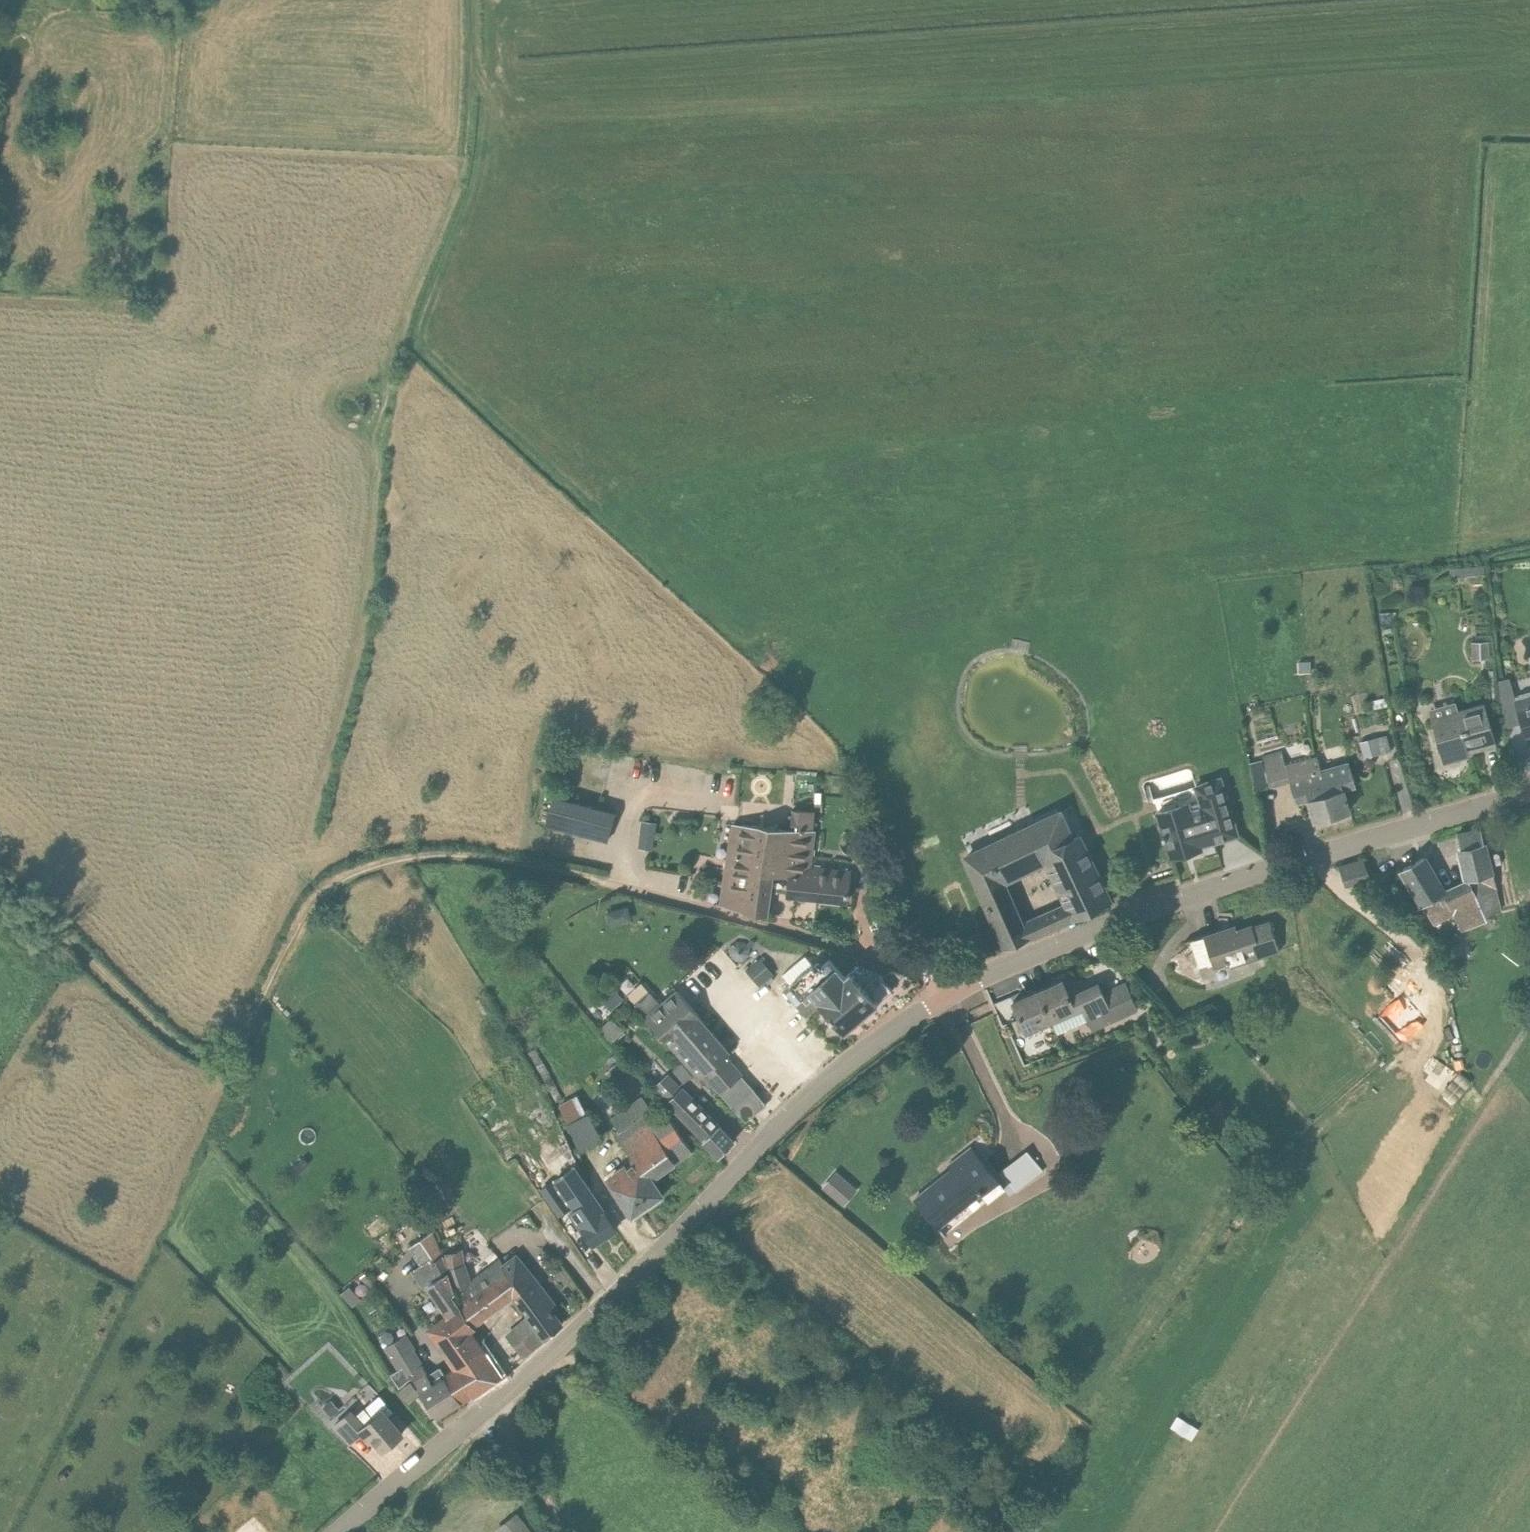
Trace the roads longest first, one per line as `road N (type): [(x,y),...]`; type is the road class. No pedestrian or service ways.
road 1 (unclassified): [(338,1531),(602,1307),(816,1089),(957,988)]
road 2 (unclassified): [(957,988),(1227,882),(1529,791)]
road 3 (track): [(0,871),(168,1036),(210,1056),(238,1045),(299,924),(323,896)]
road 4 (unclassified): [(606,883),(790,931),(957,988)]
road 5 (track): [(323,896),(360,871),(433,855),(606,883)]
road 6 (track): [(400,1531),(495,1400)]
road 7 (track): [(469,0),(464,156)]
road 8 (track): [(563,1531),(495,1400)]

